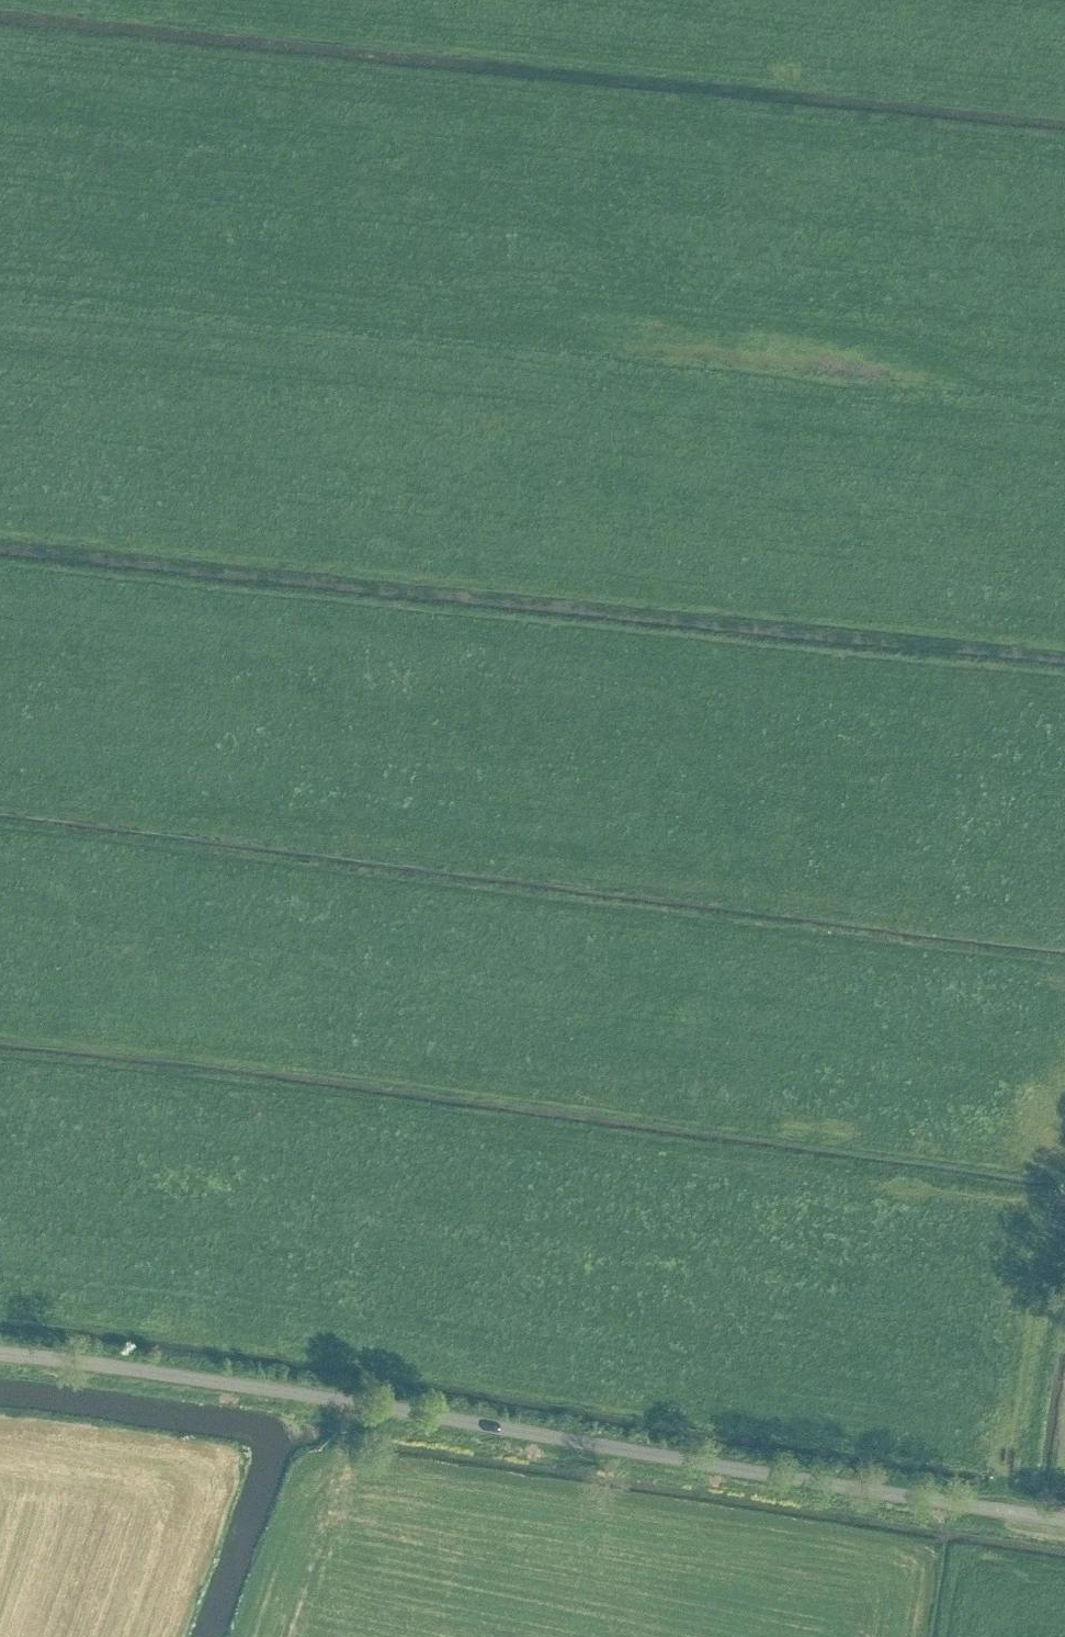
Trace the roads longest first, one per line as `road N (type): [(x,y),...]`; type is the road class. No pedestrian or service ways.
road 1 (unclassified): [(1064,1511),(302,1387),(0,1351)]

